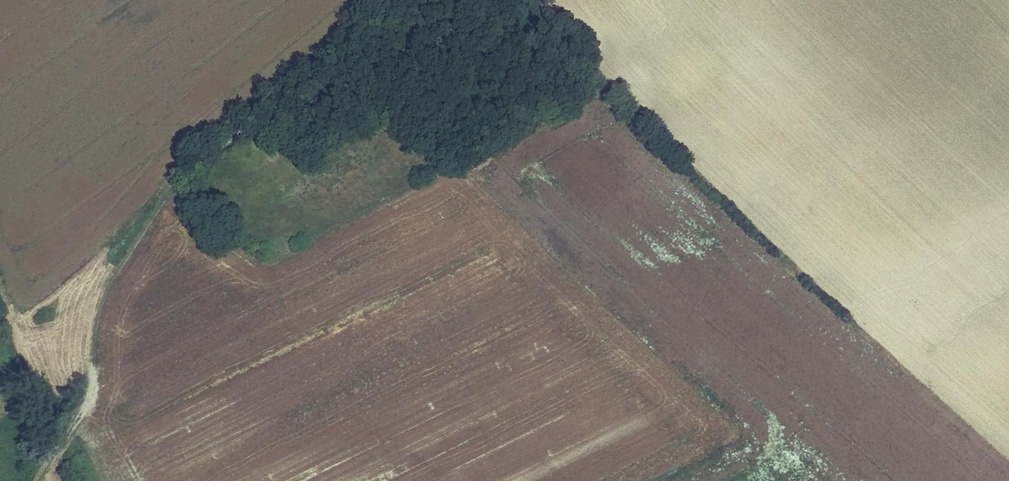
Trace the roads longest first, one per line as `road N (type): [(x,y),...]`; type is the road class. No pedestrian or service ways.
road 1 (track): [(0,284),(55,437)]

